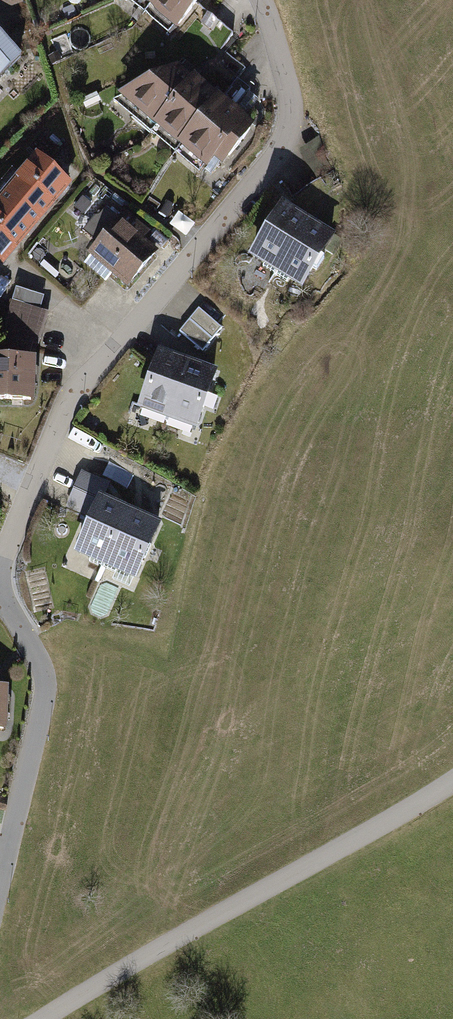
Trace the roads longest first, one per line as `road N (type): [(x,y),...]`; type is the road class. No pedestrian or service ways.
road 1 (residential): [(262,0),(292,106),(289,137),(73,397),(3,565),(1,595),(44,678),(0,888)]
road 2 (tertiary): [(452,782),(50,1018)]

